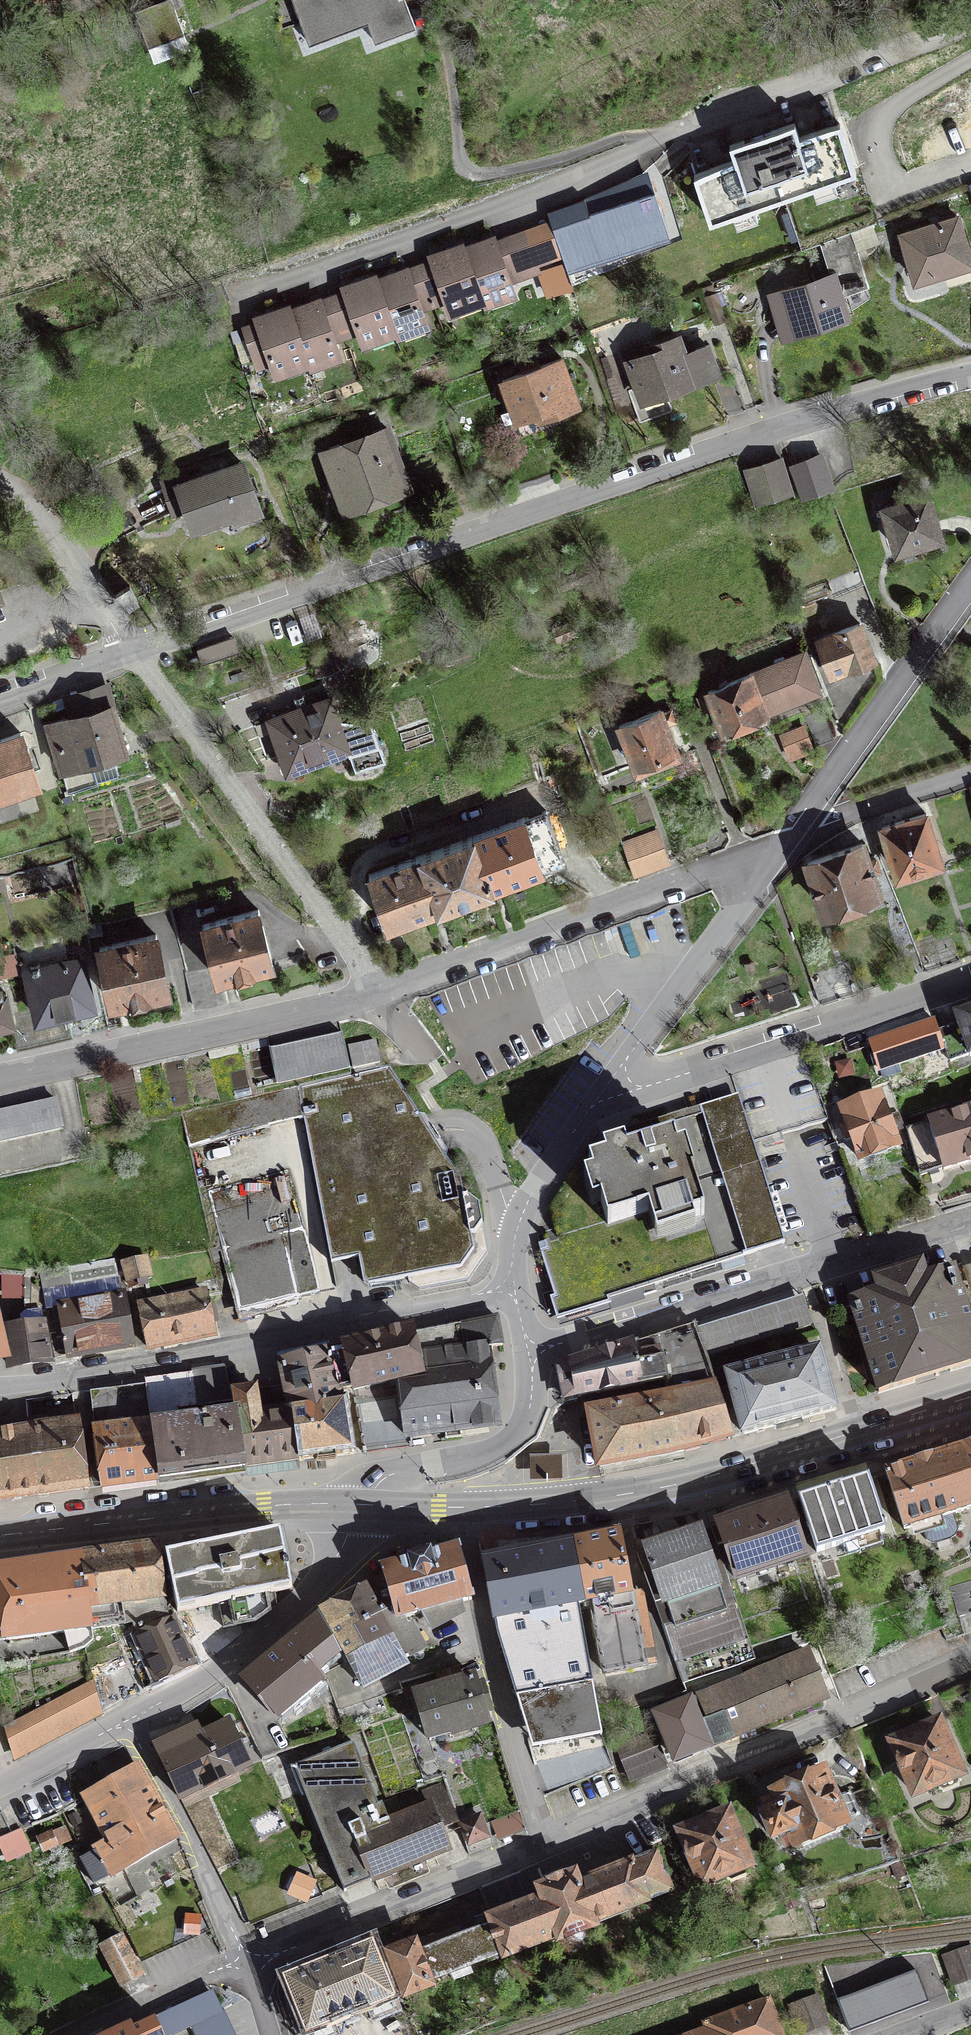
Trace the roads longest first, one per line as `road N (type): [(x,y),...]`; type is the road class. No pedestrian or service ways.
road 1 (residential): [(130,651),(786,424),(970,374)]
road 2 (residential): [(795,833),(387,995),(0,1078)]
road 3 (residential): [(970,20),(811,88),(239,296)]
road 4 (residential): [(0,1389),(168,1365),(514,1295)]
road 5 (secondary): [(467,1506),(539,1506),(691,1482),(970,1398)]
road 6 (residential): [(970,1665),(549,1841)]
road 7 (residential): [(533,1357),(970,1226)]
road 8 (residential): [(593,1104),(970,981)]
road 9 (secondary): [(0,1534),(362,1505)]
road 10 (residential): [(549,1841),(482,1607),(467,1506)]
road 11 (residential): [(593,1104),(795,833)]
road 12 (residential): [(362,1505),(331,1571),(302,1606),(237,1658),(131,1720)]
road 13 (residential): [(549,1841),(255,1963)]
road 14 (residential): [(795,833),(970,582)]
road 15 (residential): [(131,1720),(252,1956)]
road 16 (residential): [(362,1505),(398,1472),(508,1444),(529,1414),(533,1357)]
road 17 (residential): [(0,483),(53,526),(130,651)]
road 18 (residential): [(514,1295),(519,1234),(593,1104)]
road 19 (residential): [(252,1956),(77,2034)]
road 20 (residential): [(795,833),(970,778)]
road 21 (residential): [(131,1720),(0,1788)]
road 22 (residential): [(0,697),(130,651)]

